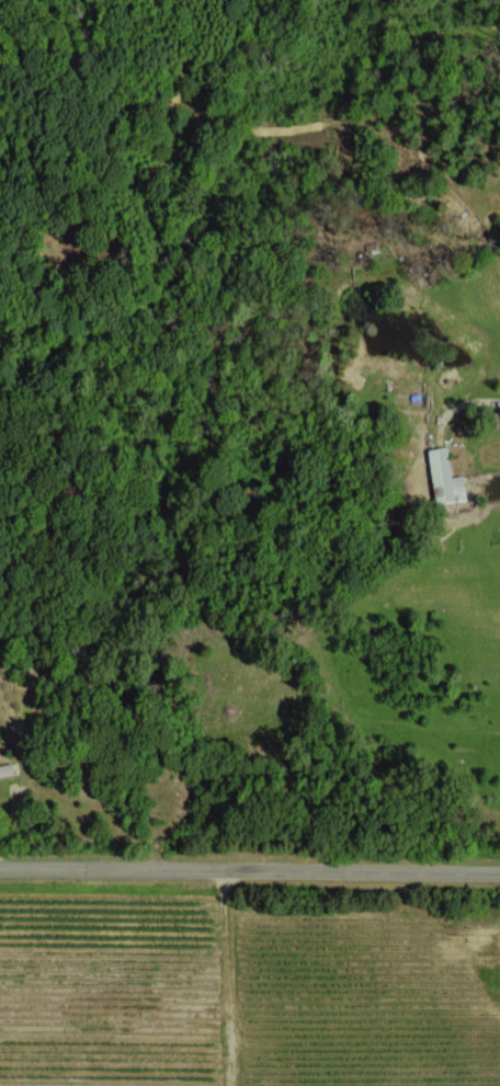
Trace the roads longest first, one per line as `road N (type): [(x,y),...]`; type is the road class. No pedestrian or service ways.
road 1 (residential): [(499,861),(0,855)]

